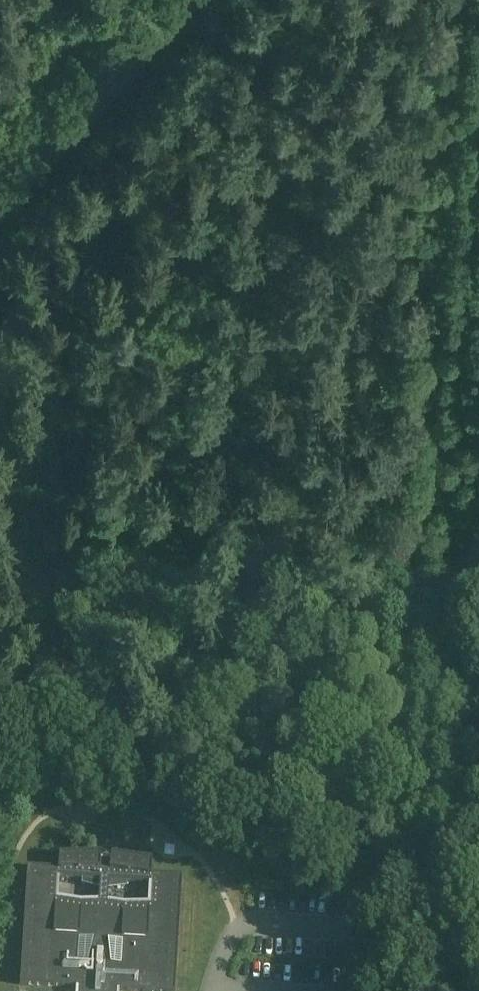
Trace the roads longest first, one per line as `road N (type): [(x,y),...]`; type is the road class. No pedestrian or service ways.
road 1 (track): [(403,990),(409,874),(478,331)]
road 2 (tertiary): [(0,203),(192,0)]
road 3 (track): [(119,836),(208,856),(243,926)]

